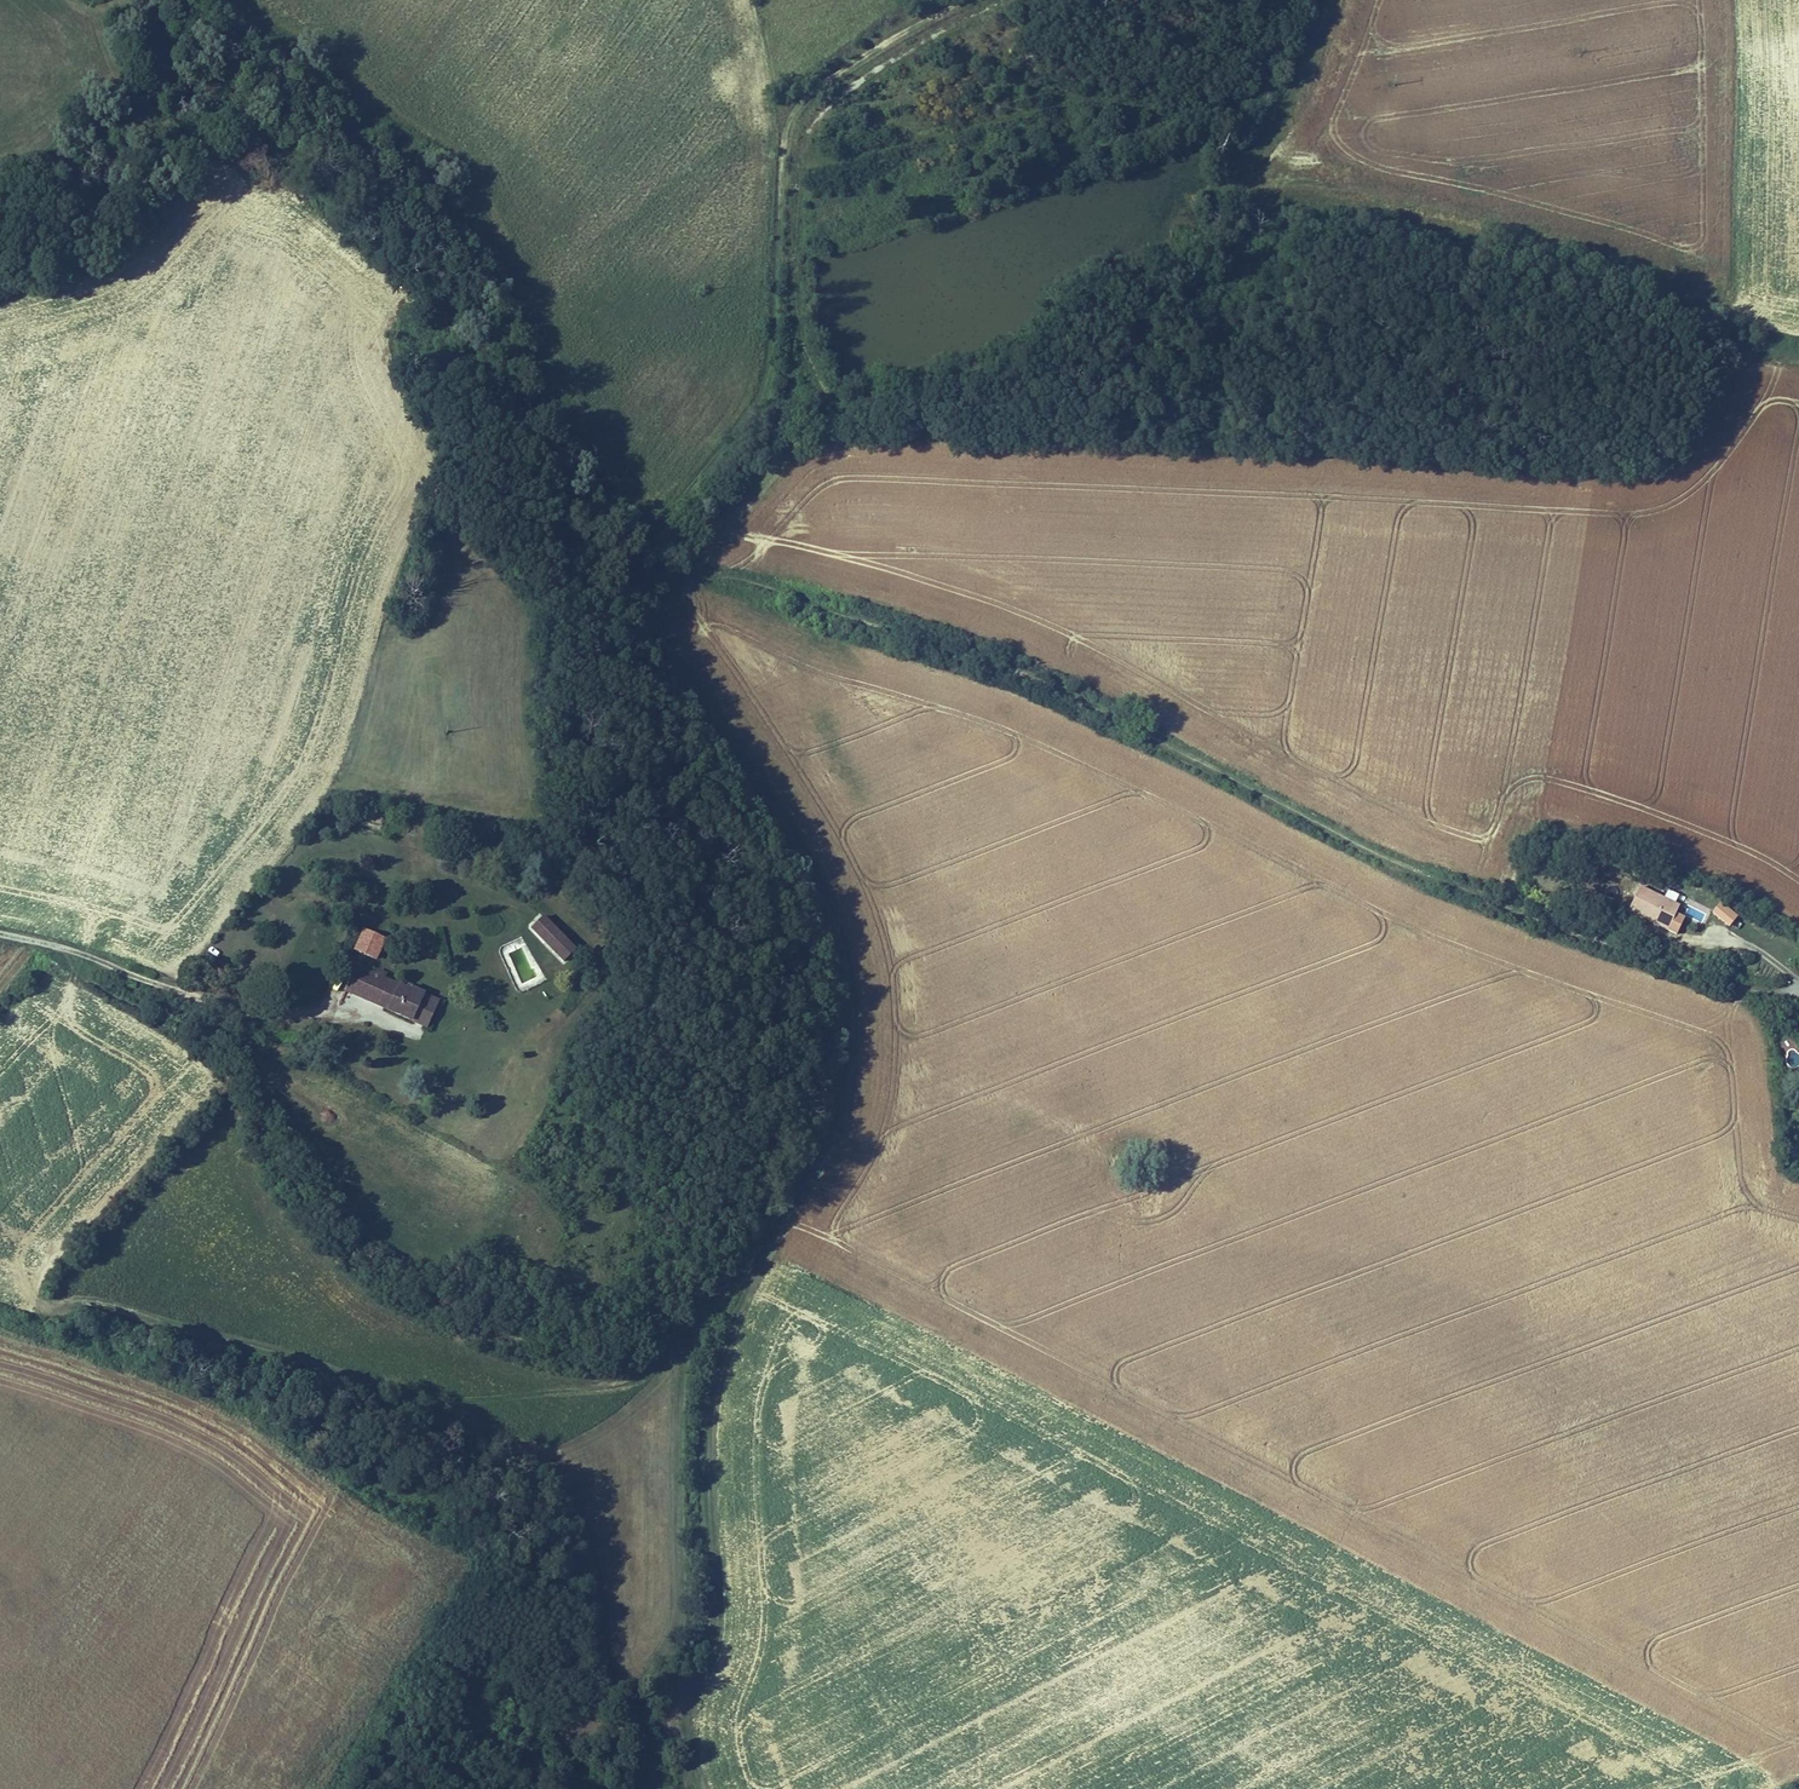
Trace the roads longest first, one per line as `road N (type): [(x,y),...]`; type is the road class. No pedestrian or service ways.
road 1 (track): [(1798,991),(1736,977),(1383,850),(1009,662),(787,585),(669,559)]
road 2 (track): [(669,559),(658,532),(750,409),(767,370),(788,119),(813,88),(964,0)]

